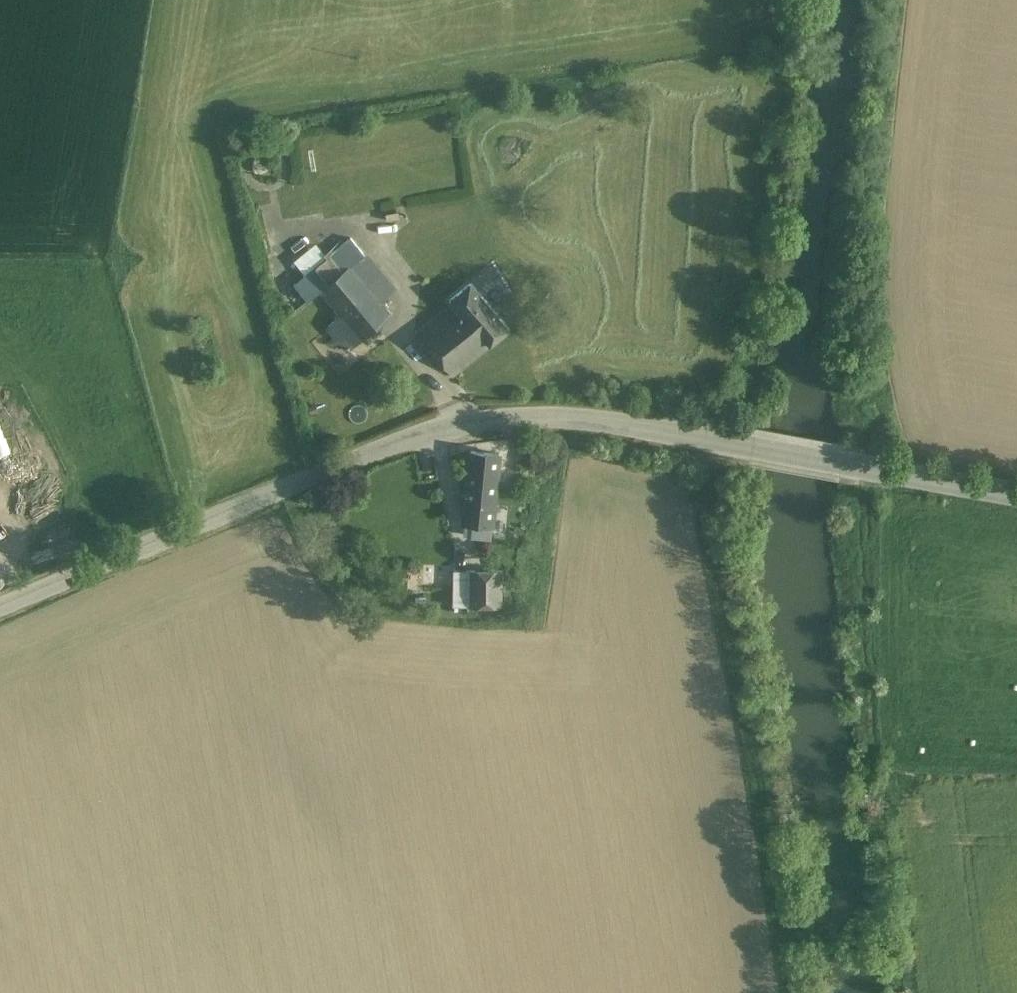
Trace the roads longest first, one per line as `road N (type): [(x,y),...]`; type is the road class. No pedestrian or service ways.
road 1 (tertiary): [(1016,493),(551,416),(492,418),(369,452),(0,610)]

